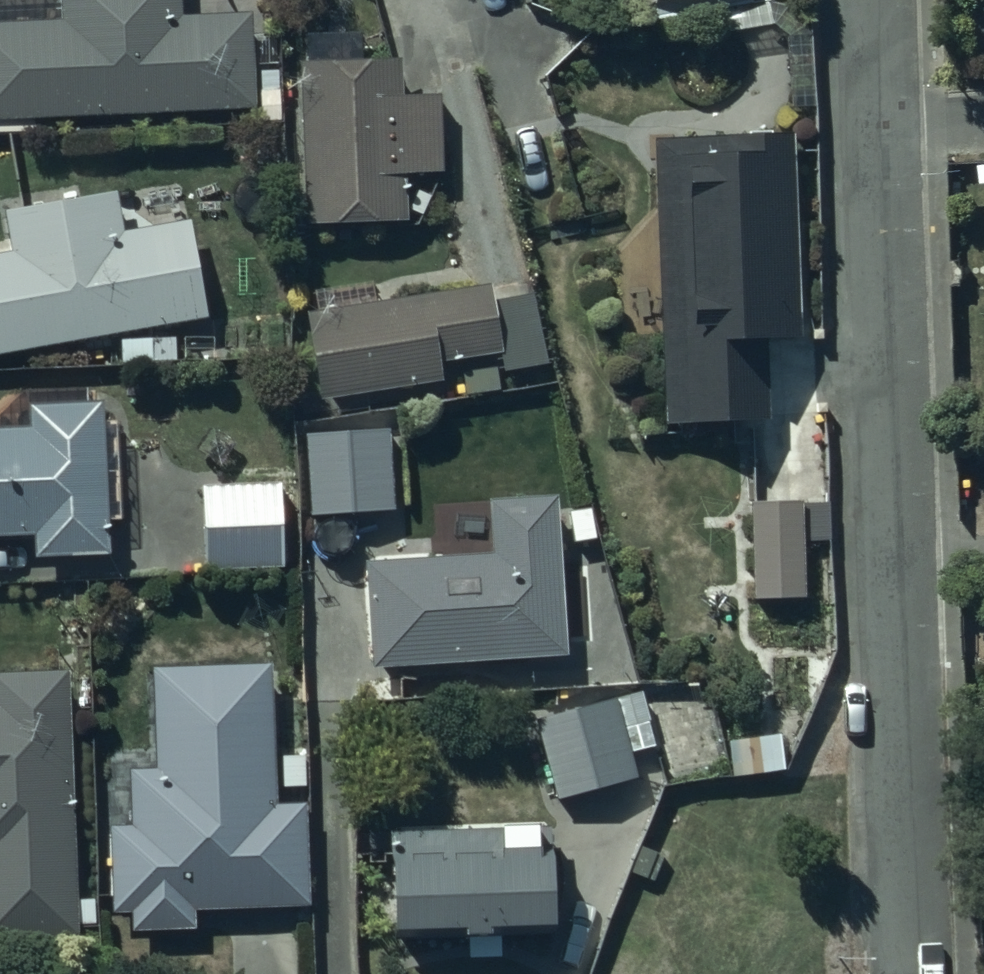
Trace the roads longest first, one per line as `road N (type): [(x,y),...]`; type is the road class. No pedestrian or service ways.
road 1 (residential): [(876,125),(913,973)]
road 2 (residential): [(871,0),(876,125)]

